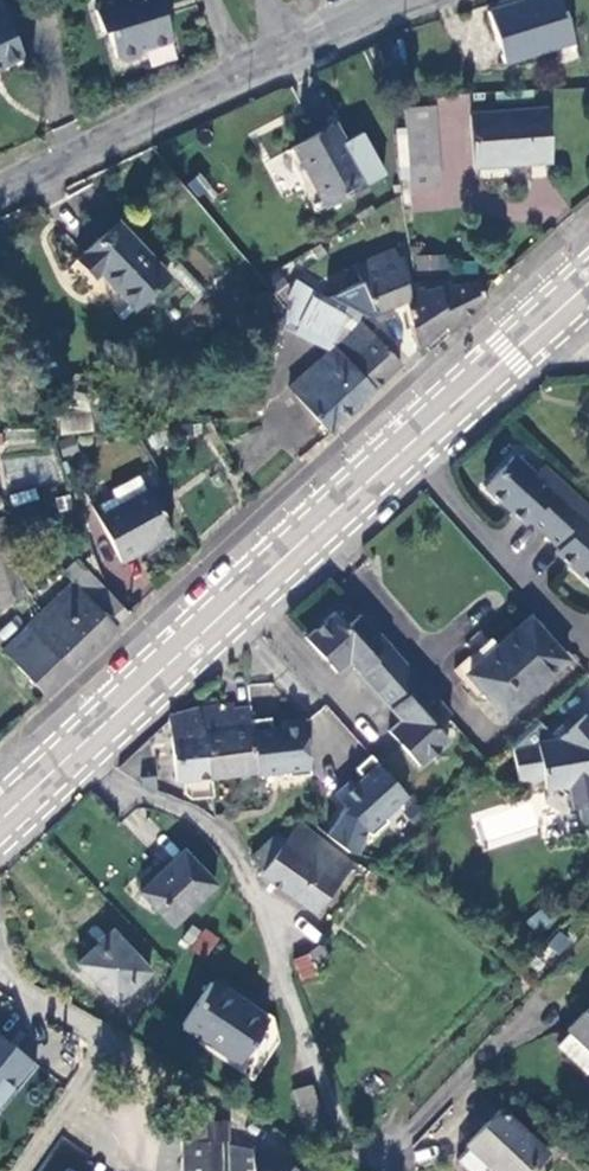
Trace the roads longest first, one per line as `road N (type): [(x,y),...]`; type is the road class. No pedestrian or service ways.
road 1 (residential): [(81,750),(118,785),(205,819),(246,869),(348,1143),(387,1170)]
road 2 (secondary): [(412,445),(81,750)]
road 3 (residential): [(0,189),(238,71)]
road 4 (residential): [(412,445),(518,568),(588,634)]
road 5 (secondary): [(588,284),(412,445)]
road 6 (residential): [(238,71),(404,0)]

